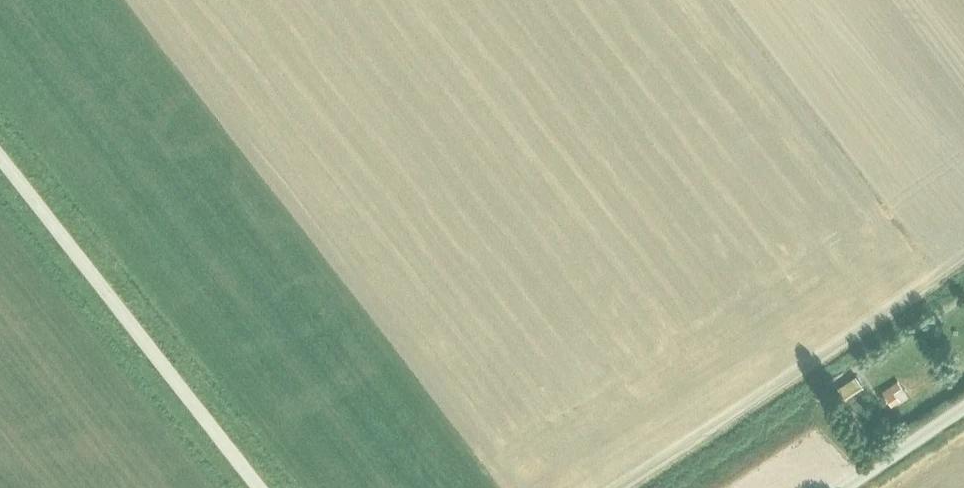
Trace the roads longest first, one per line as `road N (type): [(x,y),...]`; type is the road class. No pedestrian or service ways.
road 1 (unclassified): [(256,487),(0,159)]
road 2 (tertiary): [(841,487),(963,406)]

